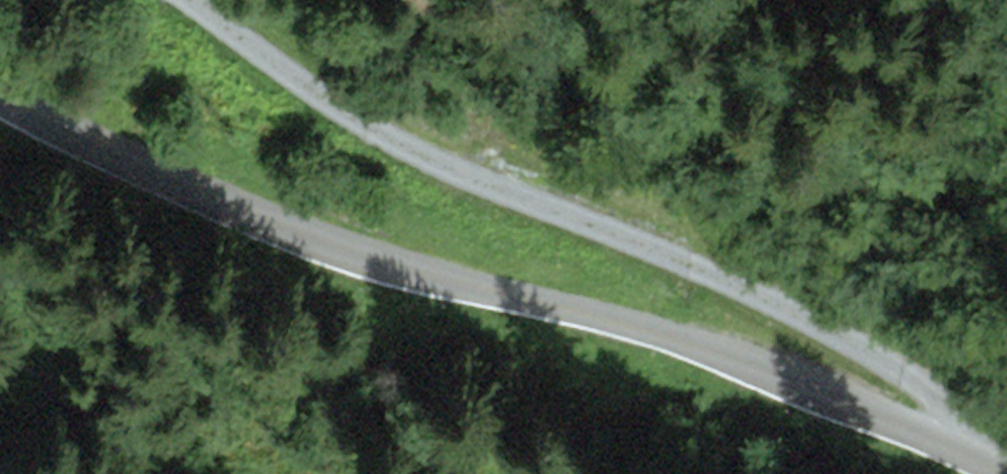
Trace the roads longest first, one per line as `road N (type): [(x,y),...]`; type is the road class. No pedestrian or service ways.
road 1 (tertiary): [(0,97),(106,154),(366,258),(661,332),(1006,466)]
road 2 (track): [(206,0),(270,49),(490,183),(804,314),(900,367),(1001,462)]

